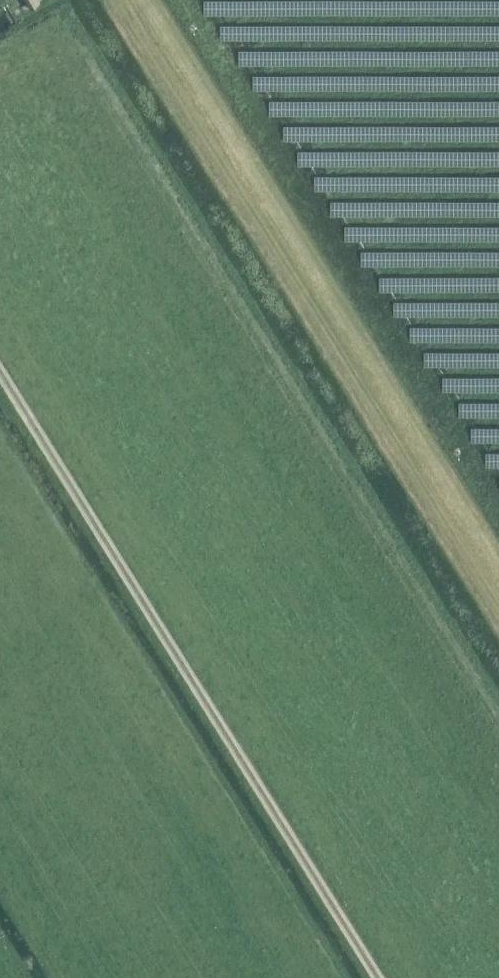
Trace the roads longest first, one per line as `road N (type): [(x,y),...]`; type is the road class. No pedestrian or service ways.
road 1 (track): [(0,372),(377,977)]

